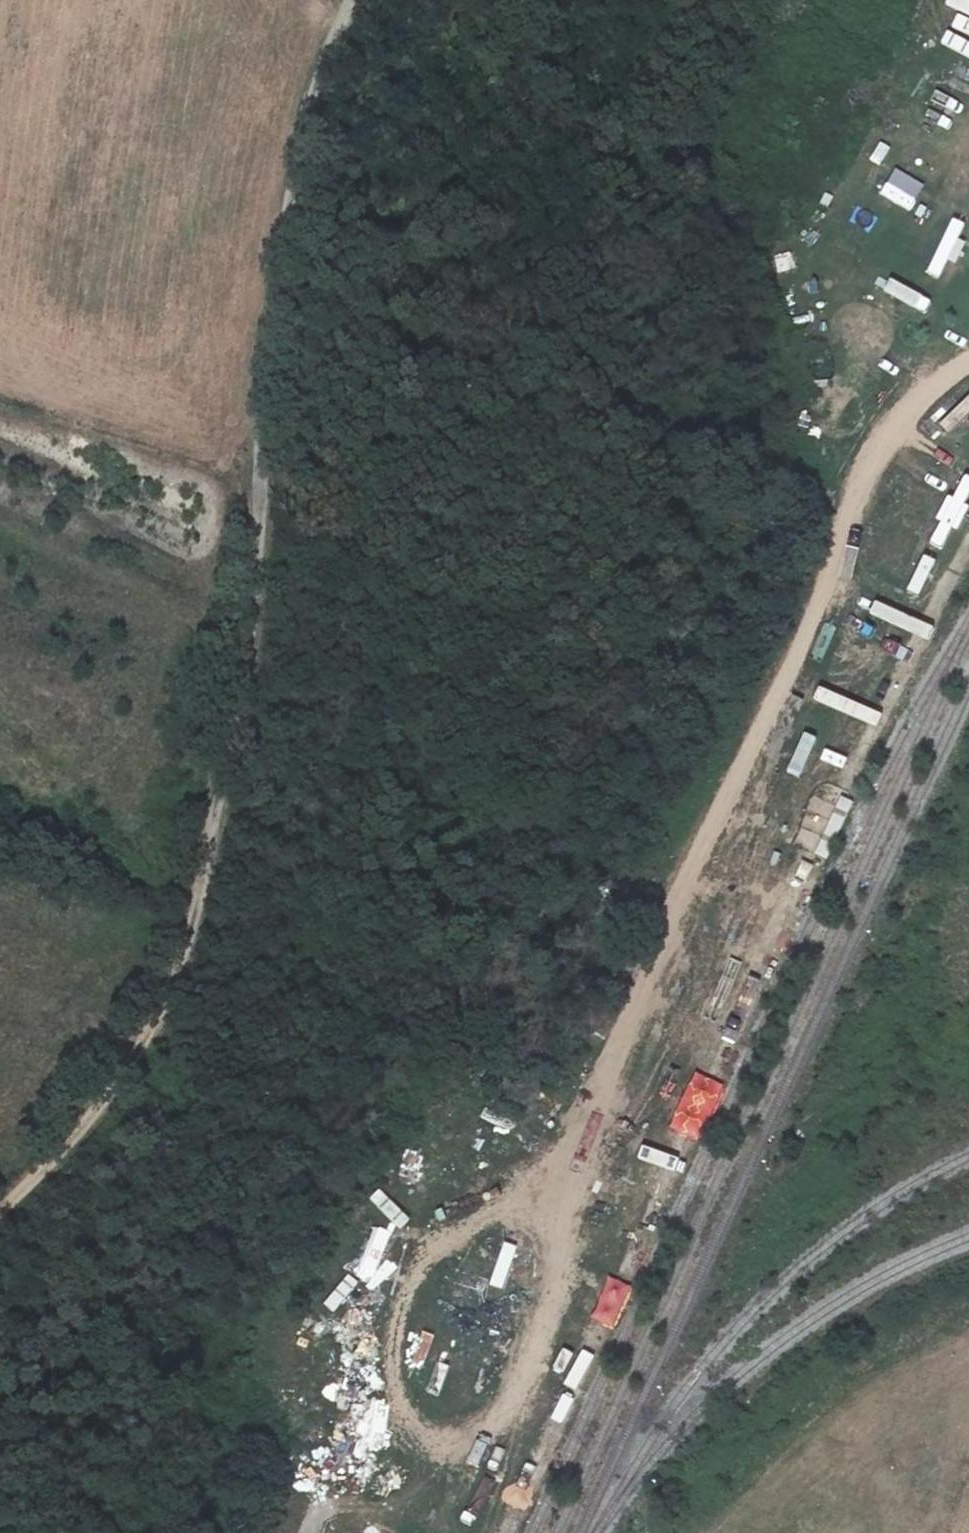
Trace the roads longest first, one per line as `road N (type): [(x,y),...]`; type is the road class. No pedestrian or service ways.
road 1 (track): [(361,0),(293,142),(253,671),(212,888),(148,1055),(88,1133),(0,1219)]

